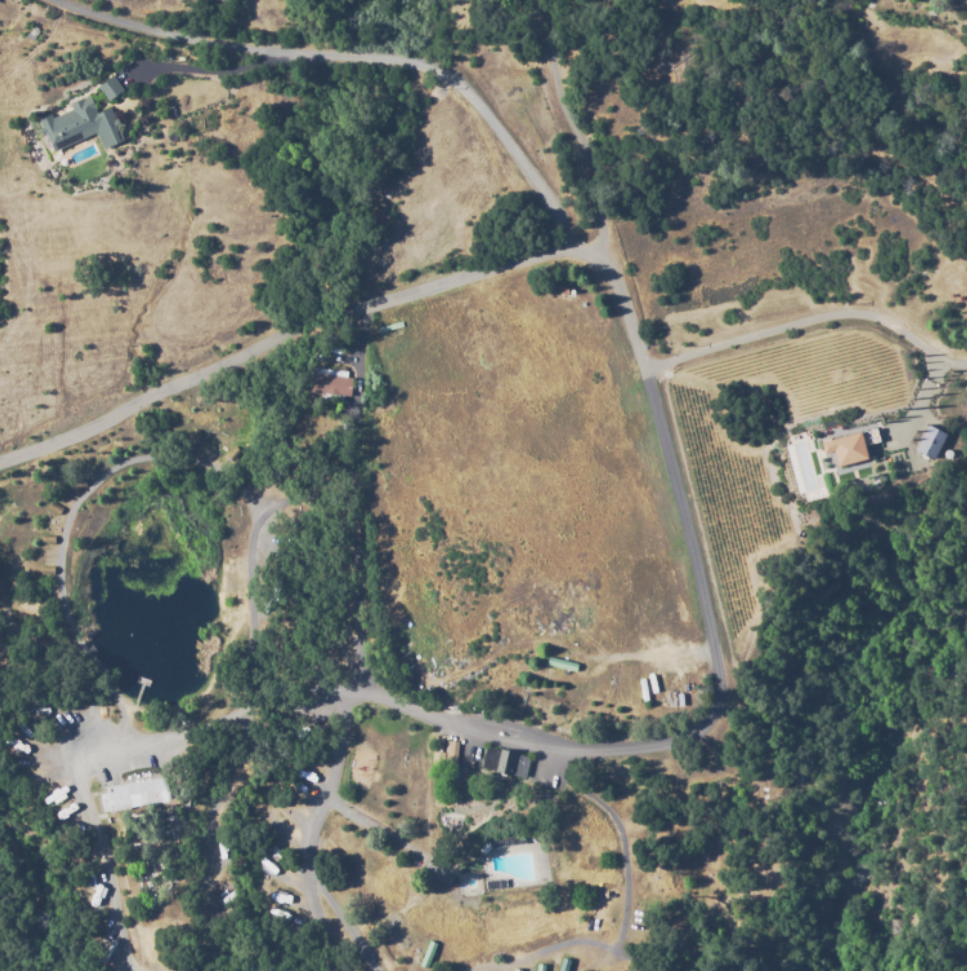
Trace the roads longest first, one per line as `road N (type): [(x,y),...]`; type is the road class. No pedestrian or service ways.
road 1 (residential): [(69,0),(179,37),(437,67),(482,109),(548,203),(560,250)]
road 2 (residential): [(0,460),(286,333),(560,250)]
road 3 (residential): [(560,250),(596,258),(619,278),(642,366),(847,311),(966,364)]
road 4 (residential): [(539,0),(602,203),(596,258)]

